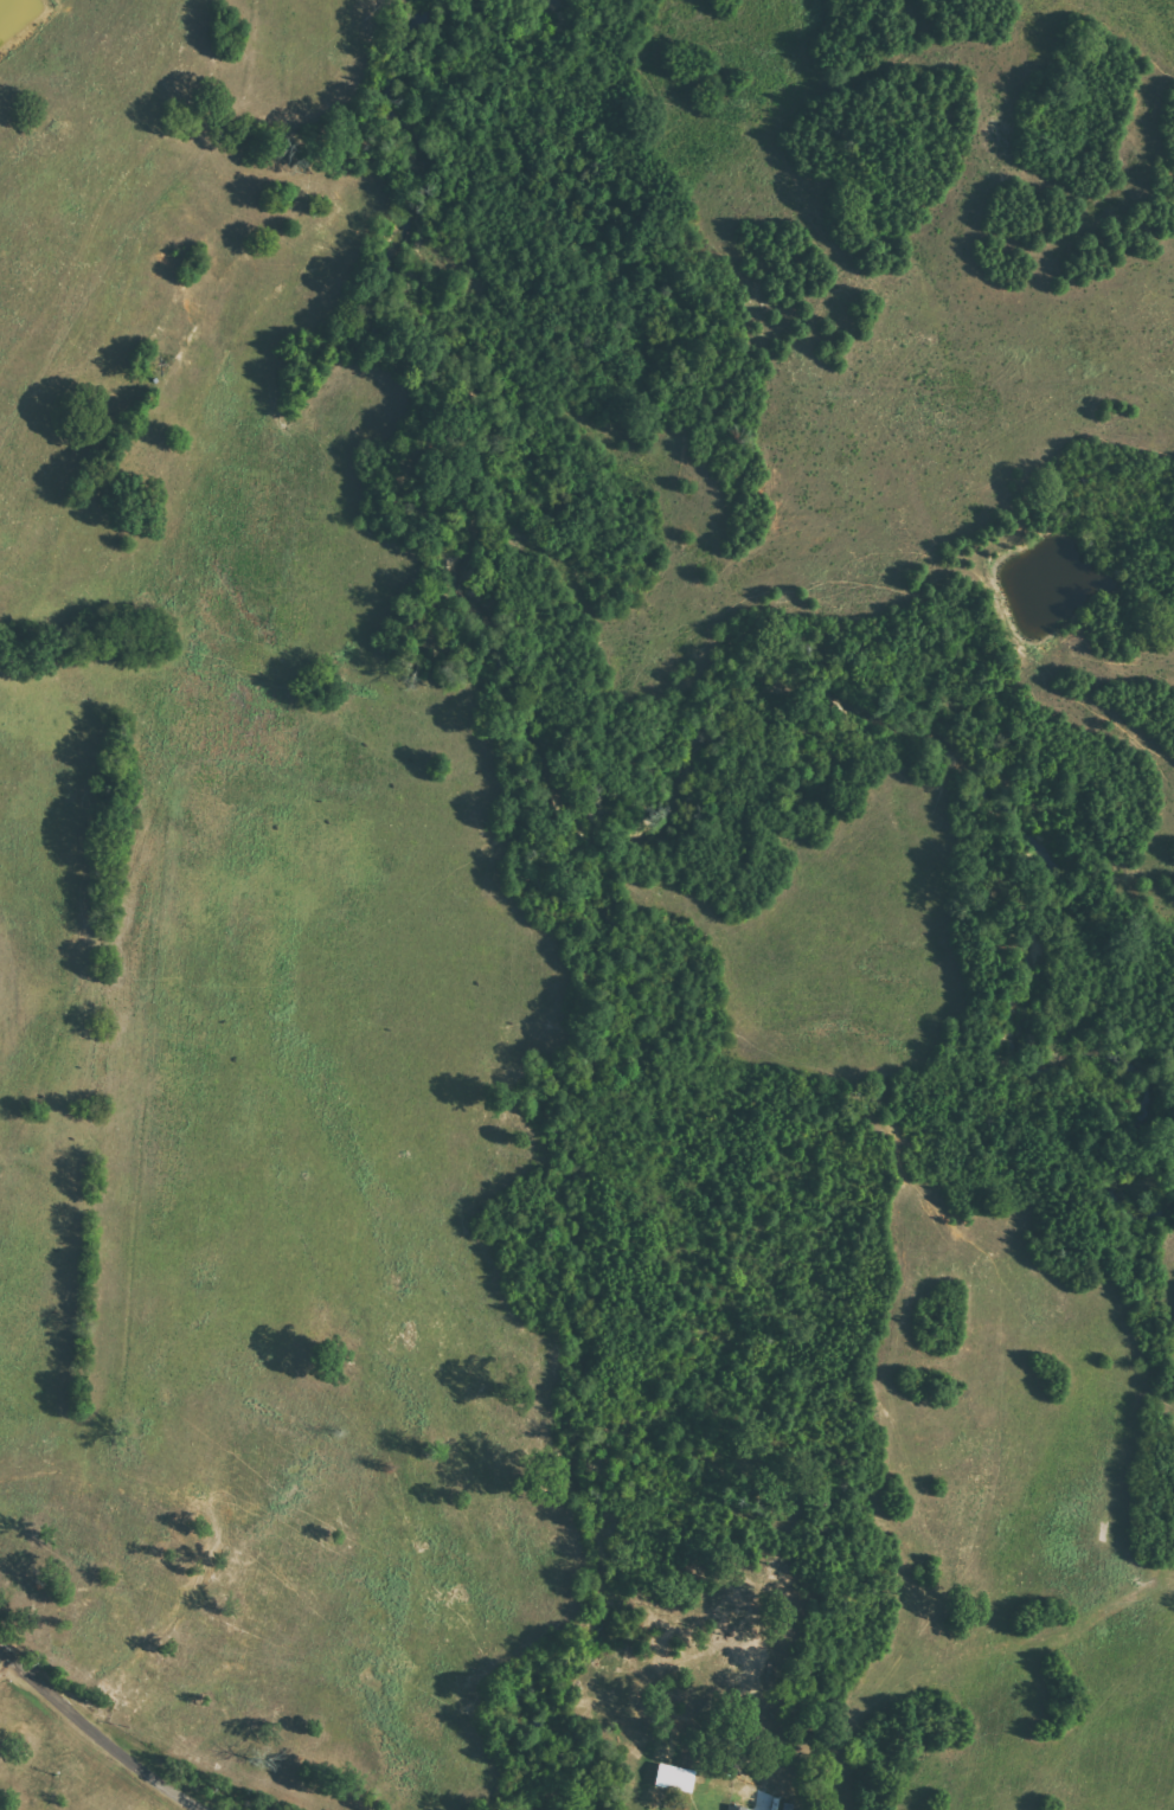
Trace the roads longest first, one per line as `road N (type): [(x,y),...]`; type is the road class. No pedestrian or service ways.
road 1 (residential): [(202,1809),(121,1756),(0,1655)]

